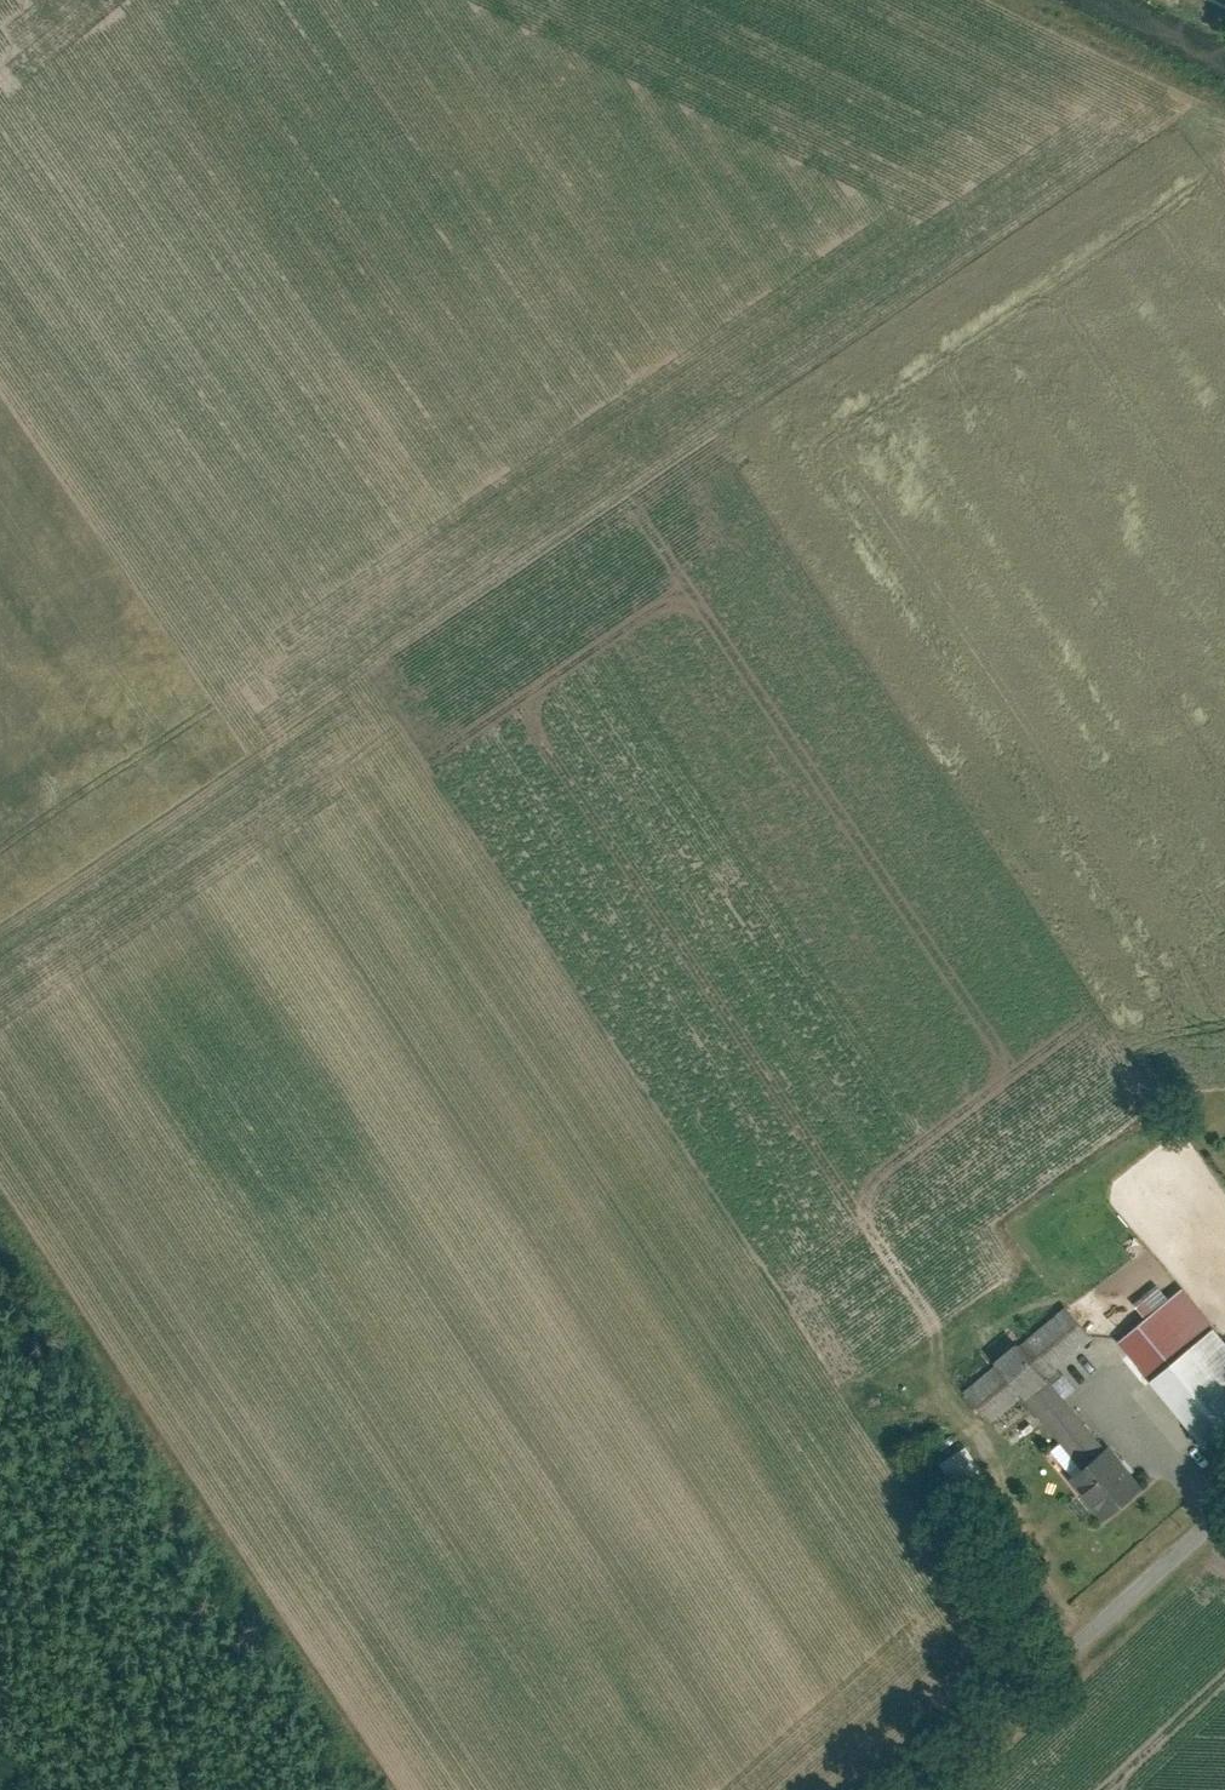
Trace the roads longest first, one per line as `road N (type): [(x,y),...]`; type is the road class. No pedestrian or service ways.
road 1 (residential): [(1224,1524),(926,1789)]

